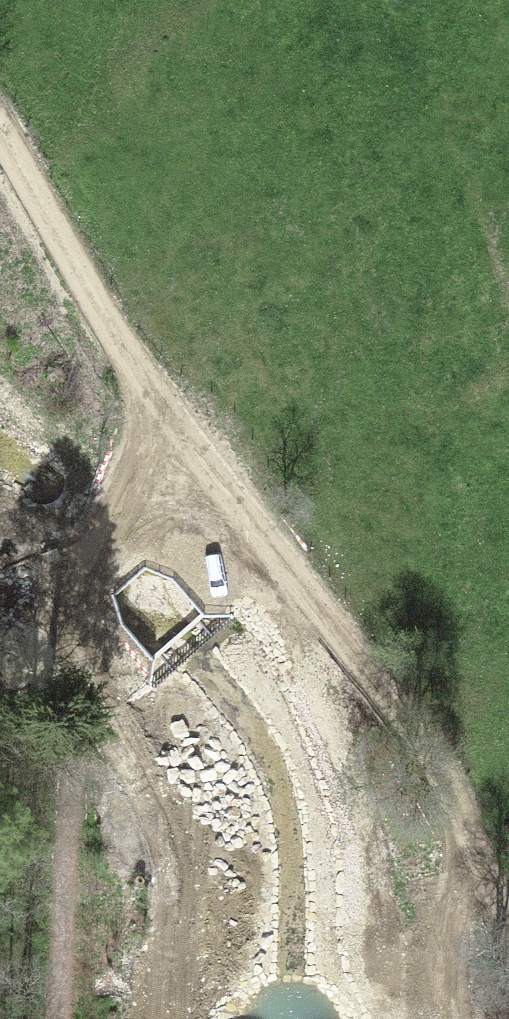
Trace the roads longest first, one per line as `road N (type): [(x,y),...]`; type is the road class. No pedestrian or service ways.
road 1 (track): [(0,147),(93,322),(72,1018)]
road 2 (track): [(508,915),(398,723),(93,322)]

